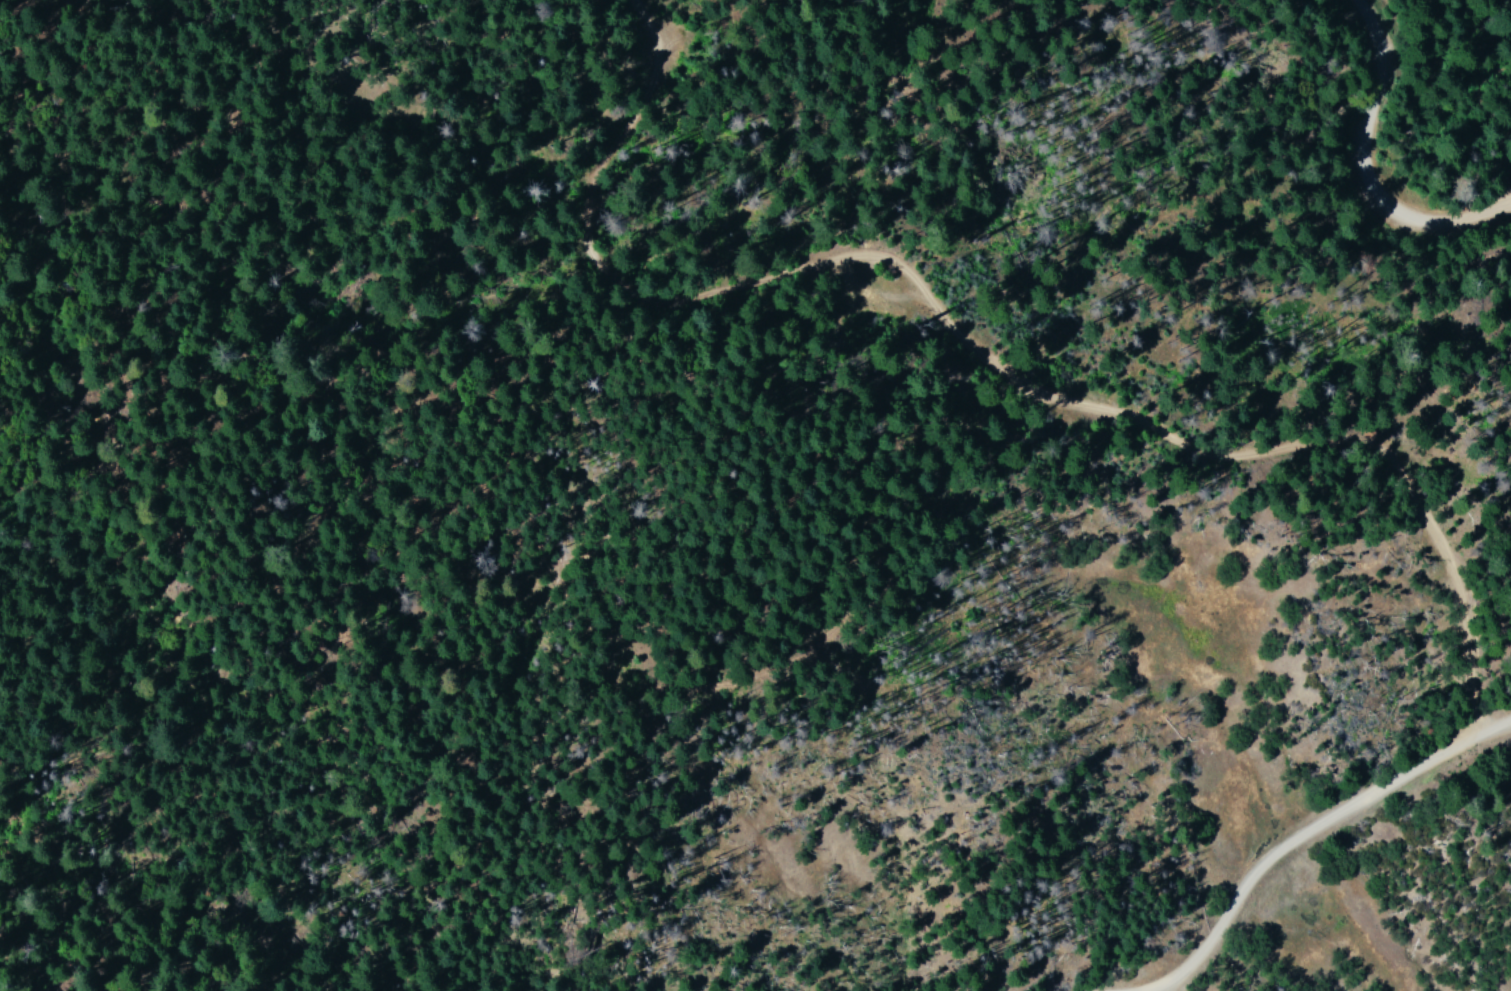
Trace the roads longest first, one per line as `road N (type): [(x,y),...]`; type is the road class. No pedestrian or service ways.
road 1 (residential): [(1185,990),(1243,951),(1304,867),(1510,753)]
road 2 (residential): [(1510,213),(1433,201),(1410,179),(1405,56),(1381,0)]

